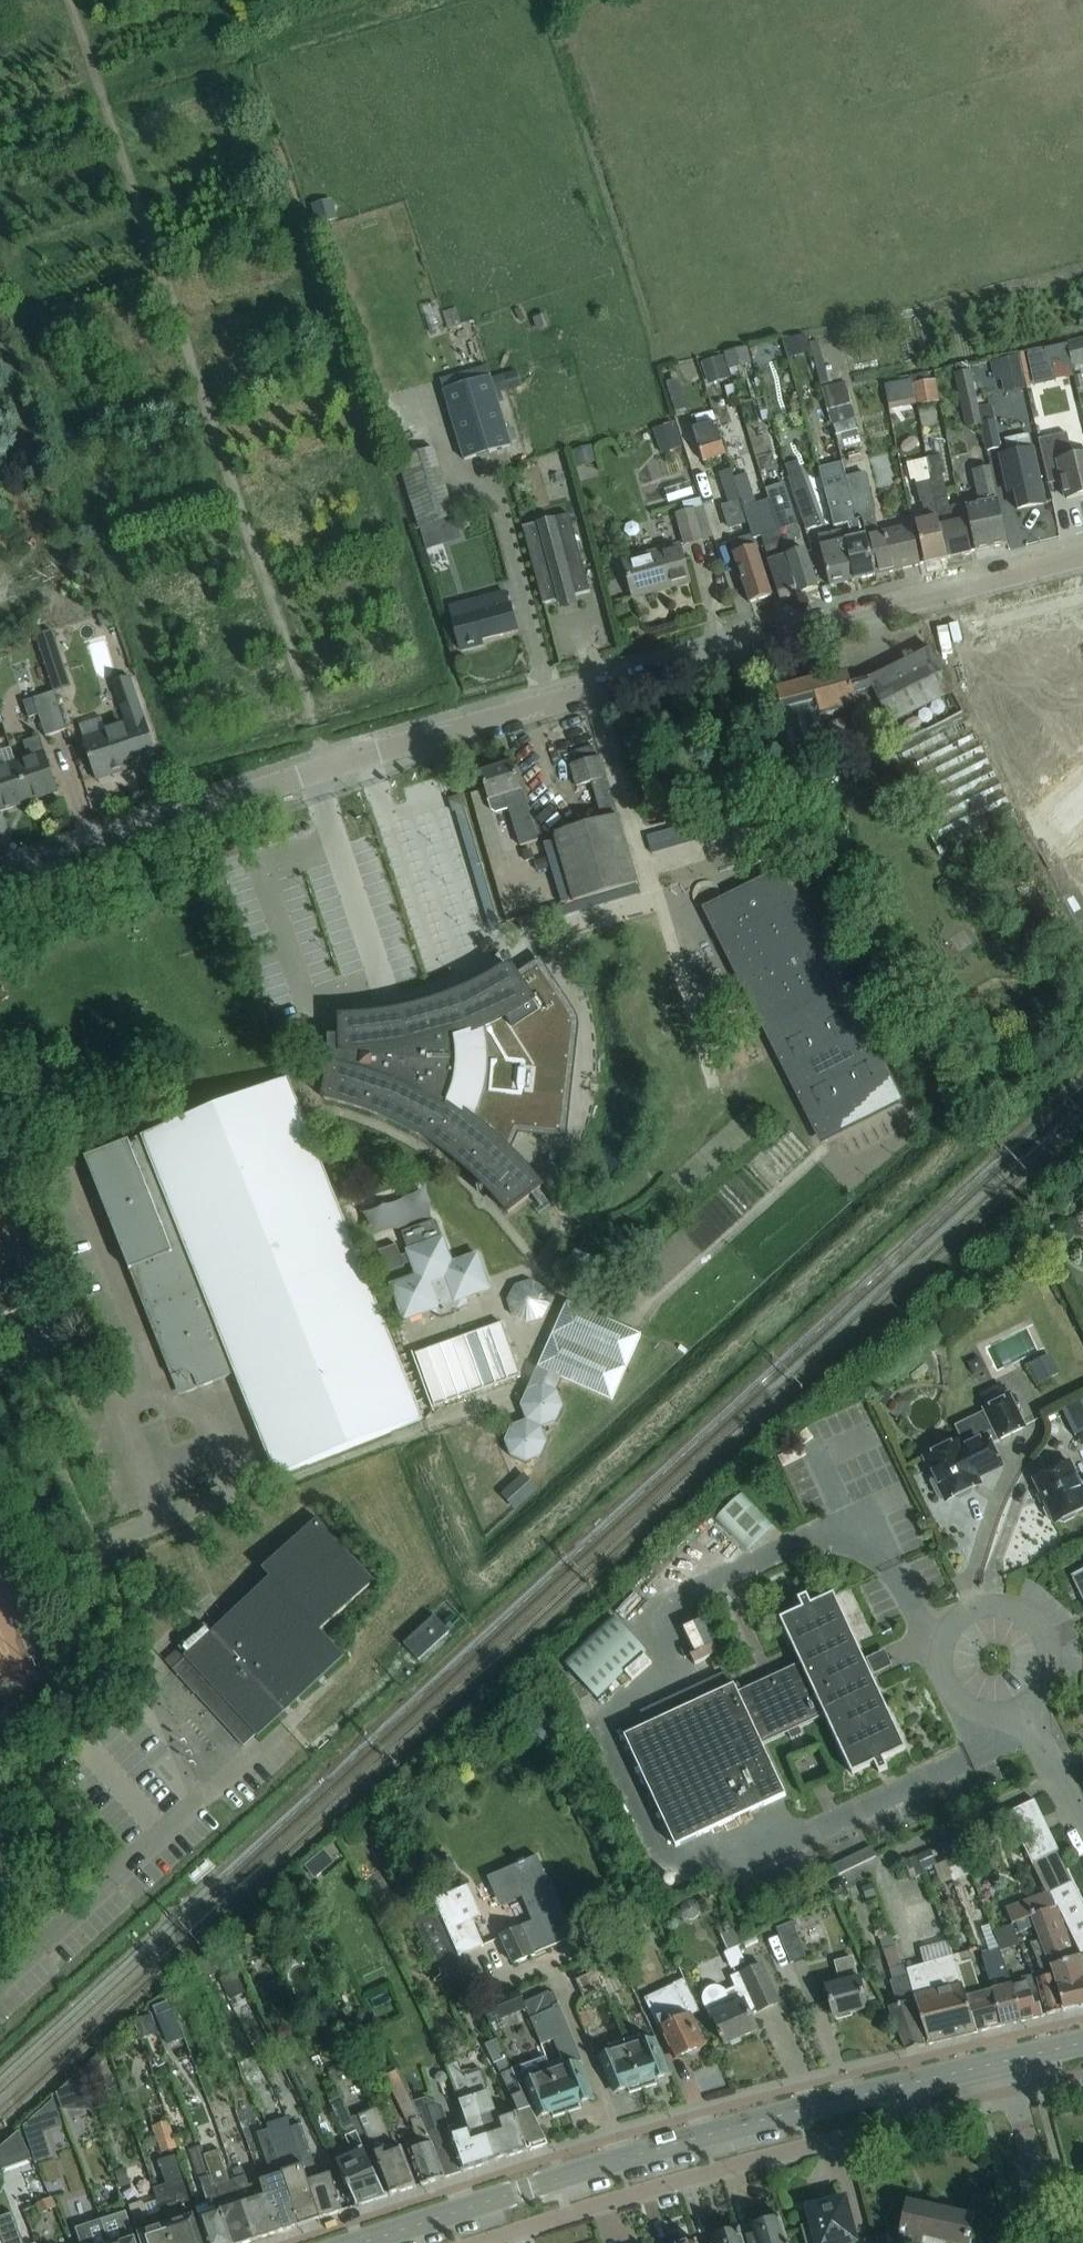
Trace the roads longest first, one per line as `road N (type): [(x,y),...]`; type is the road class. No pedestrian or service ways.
road 1 (unclassified): [(0,875),(339,762),(1082,553)]
road 2 (tertiary): [(365,2242),(610,2162),(922,2080)]
road 3 (residential): [(0,1983),(172,1827),(181,1803),(180,1778),(93,1547),(126,1535)]
road 4 (residential): [(473,2242),(901,2119),(922,2080)]
road 5 (residential): [(1026,1715),(1049,1683),(1046,1644),(1019,1615),(981,1610),(962,1617),(937,1647),(943,1699),(968,1720),(1013,1722)]
road 6 (unclassified): [(1055,2242),(1007,2060)]
road 7 (residential): [(1082,1827),(1026,1715)]

